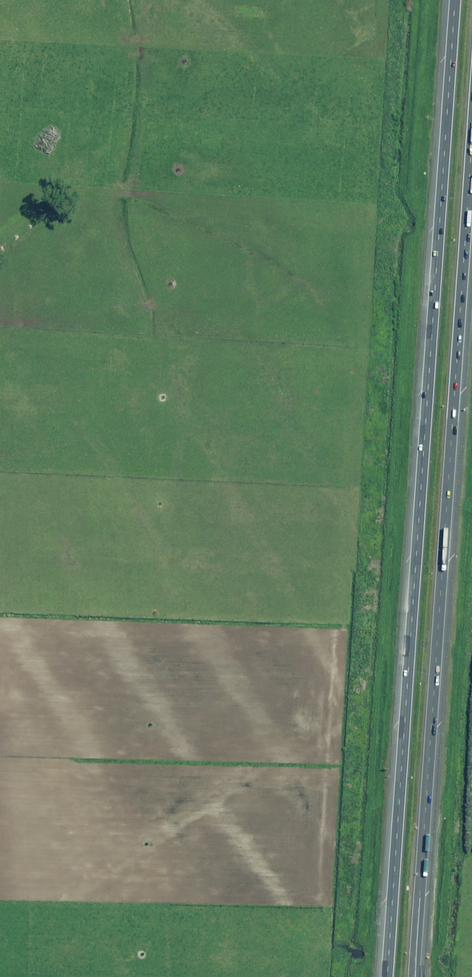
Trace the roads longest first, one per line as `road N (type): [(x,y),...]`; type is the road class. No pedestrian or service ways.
road 1 (motorway): [(393,976),(461,0)]
road 2 (motorway): [(471,196),(419,976)]

